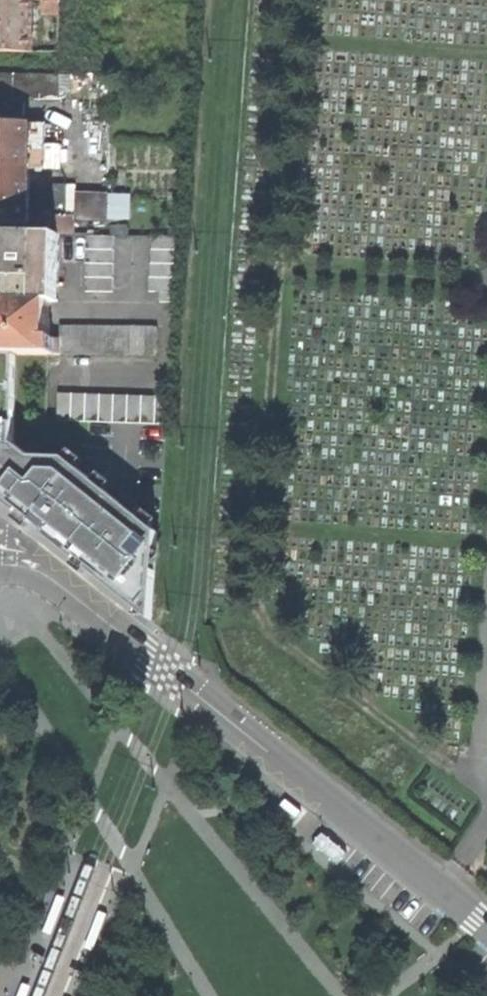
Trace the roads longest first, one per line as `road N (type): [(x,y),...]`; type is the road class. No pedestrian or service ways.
road 1 (residential): [(486,921),(58,583)]

